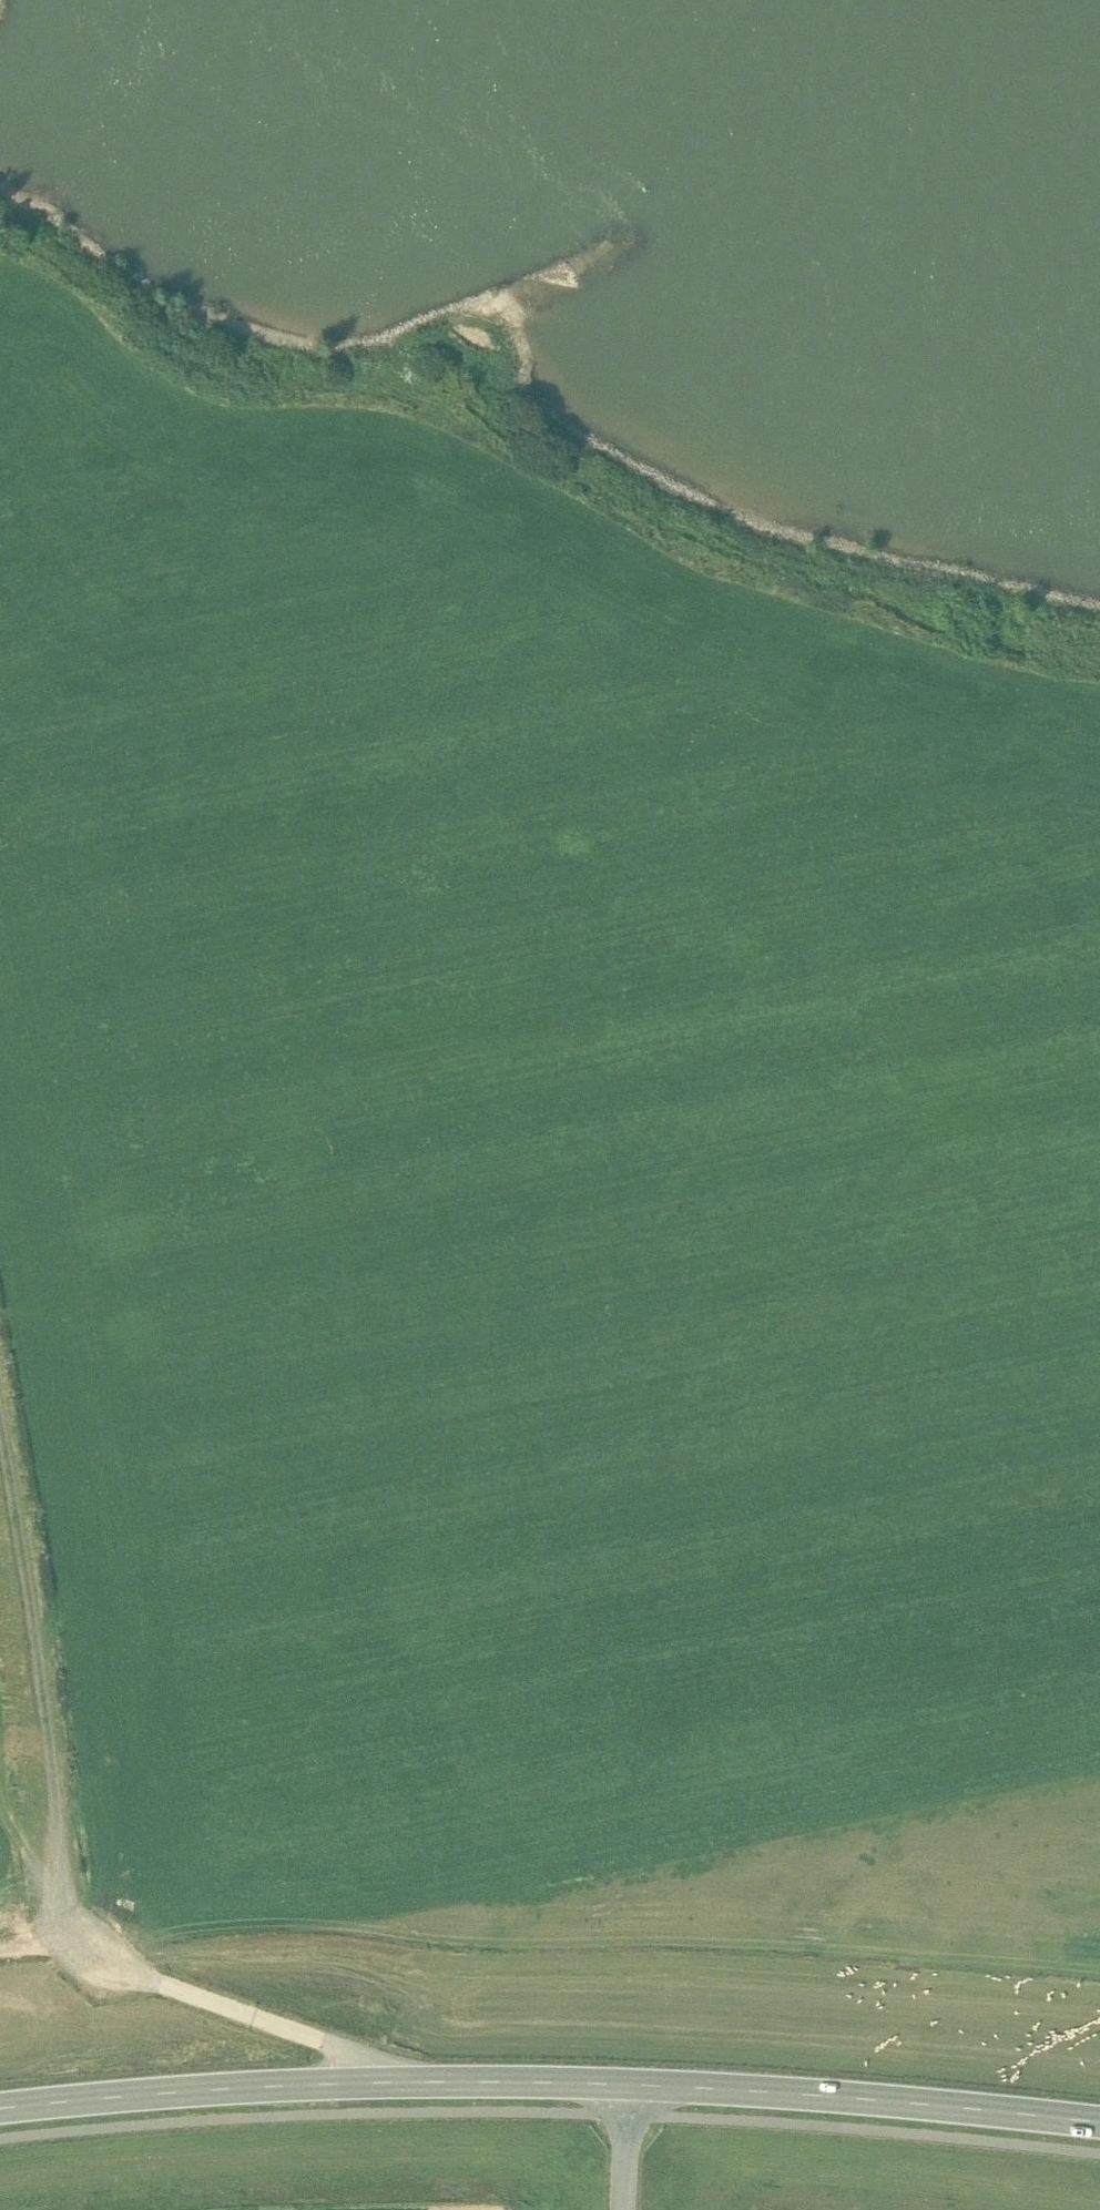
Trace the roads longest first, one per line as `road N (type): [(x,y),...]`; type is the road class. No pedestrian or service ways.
road 1 (secondary): [(1099,2110),(434,2071),(114,2086),(0,2101)]
road 2 (track): [(631,2077),(616,2209)]

